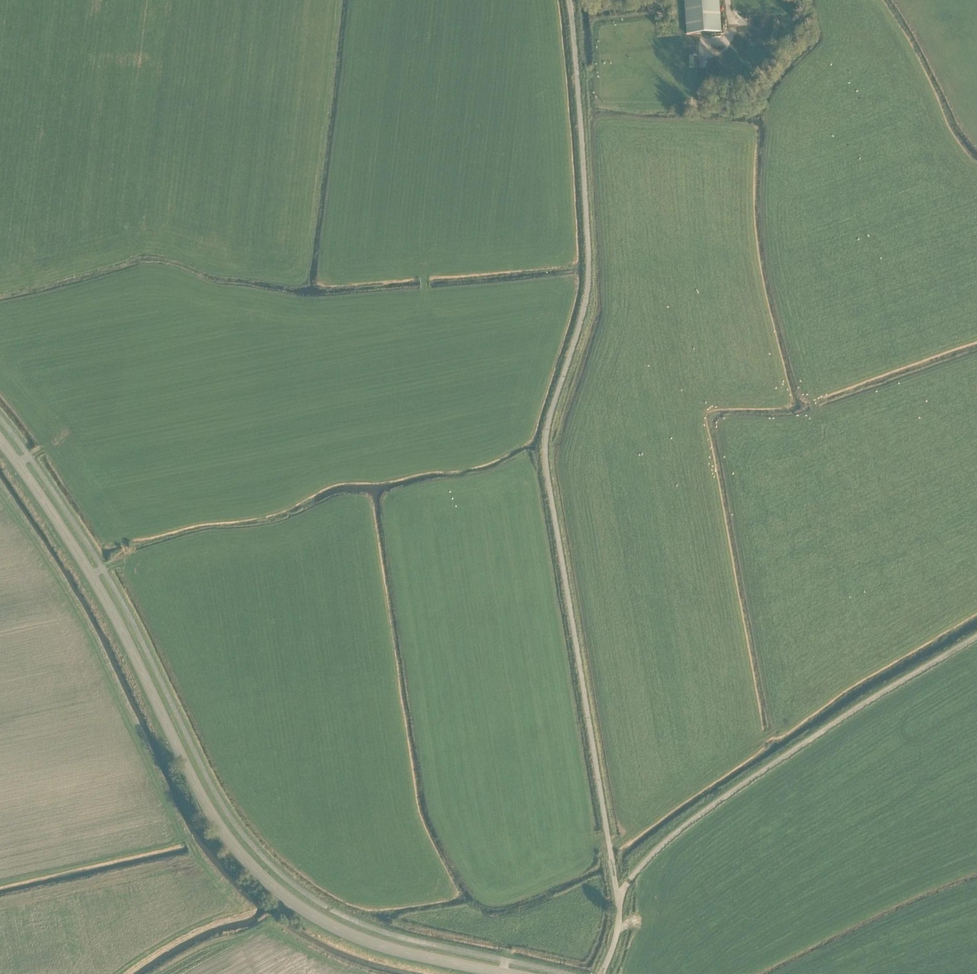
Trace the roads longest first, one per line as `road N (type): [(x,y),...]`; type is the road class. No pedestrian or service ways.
road 1 (unclassified): [(629,897),(613,875),(545,457),(591,268),(569,0)]
road 2 (secondary): [(502,973),(360,940),(294,904),(255,871),(202,798),(99,589),(0,441)]
road 3 (unclassified): [(629,897),(662,848),(739,792),(976,650)]

